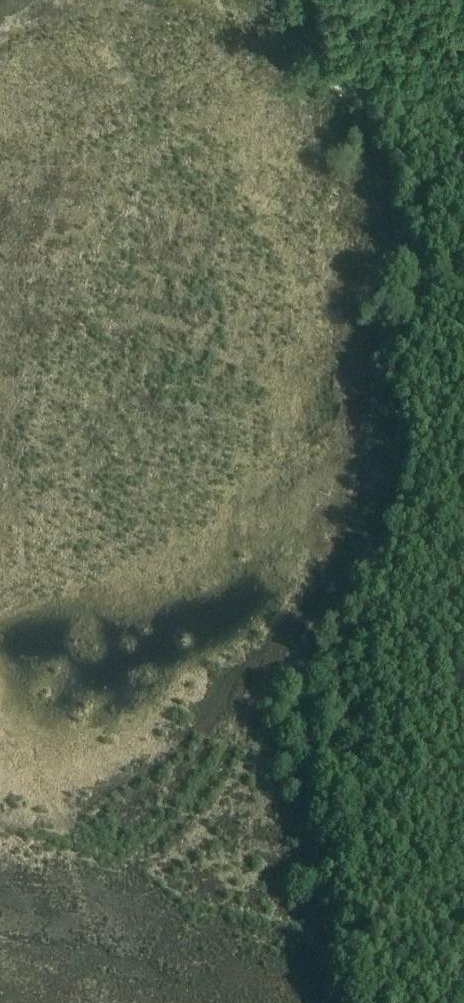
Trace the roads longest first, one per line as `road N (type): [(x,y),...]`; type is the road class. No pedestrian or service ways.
road 1 (track): [(302,0),(304,26),(385,174),(416,278),(434,293),(463,295)]

